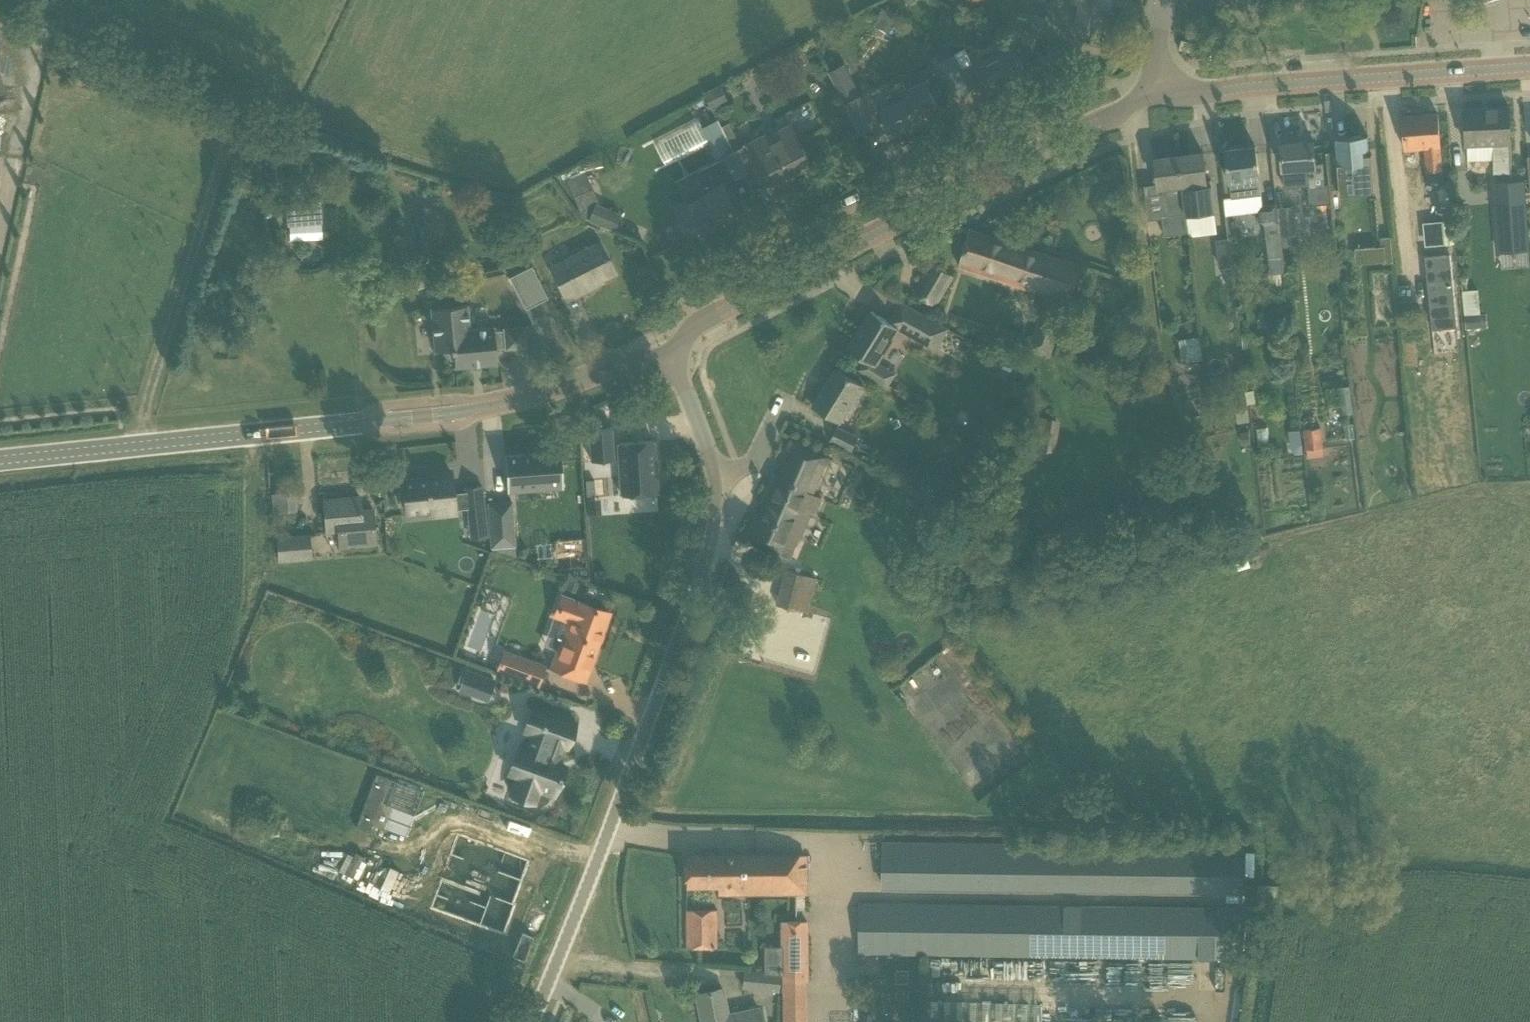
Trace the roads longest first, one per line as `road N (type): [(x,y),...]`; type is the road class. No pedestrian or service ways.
road 1 (tertiary): [(0,465),(473,411),(670,357)]
road 2 (unclassified): [(531,1021),(656,718),(724,481)]
road 3 (tertiary): [(670,357),(702,327),(1160,93)]
road 4 (tertiary): [(1160,93),(1529,69)]
road 5 (track): [(0,205),(34,51),(0,17)]
road 6 (unclassified): [(724,481),(670,357)]

